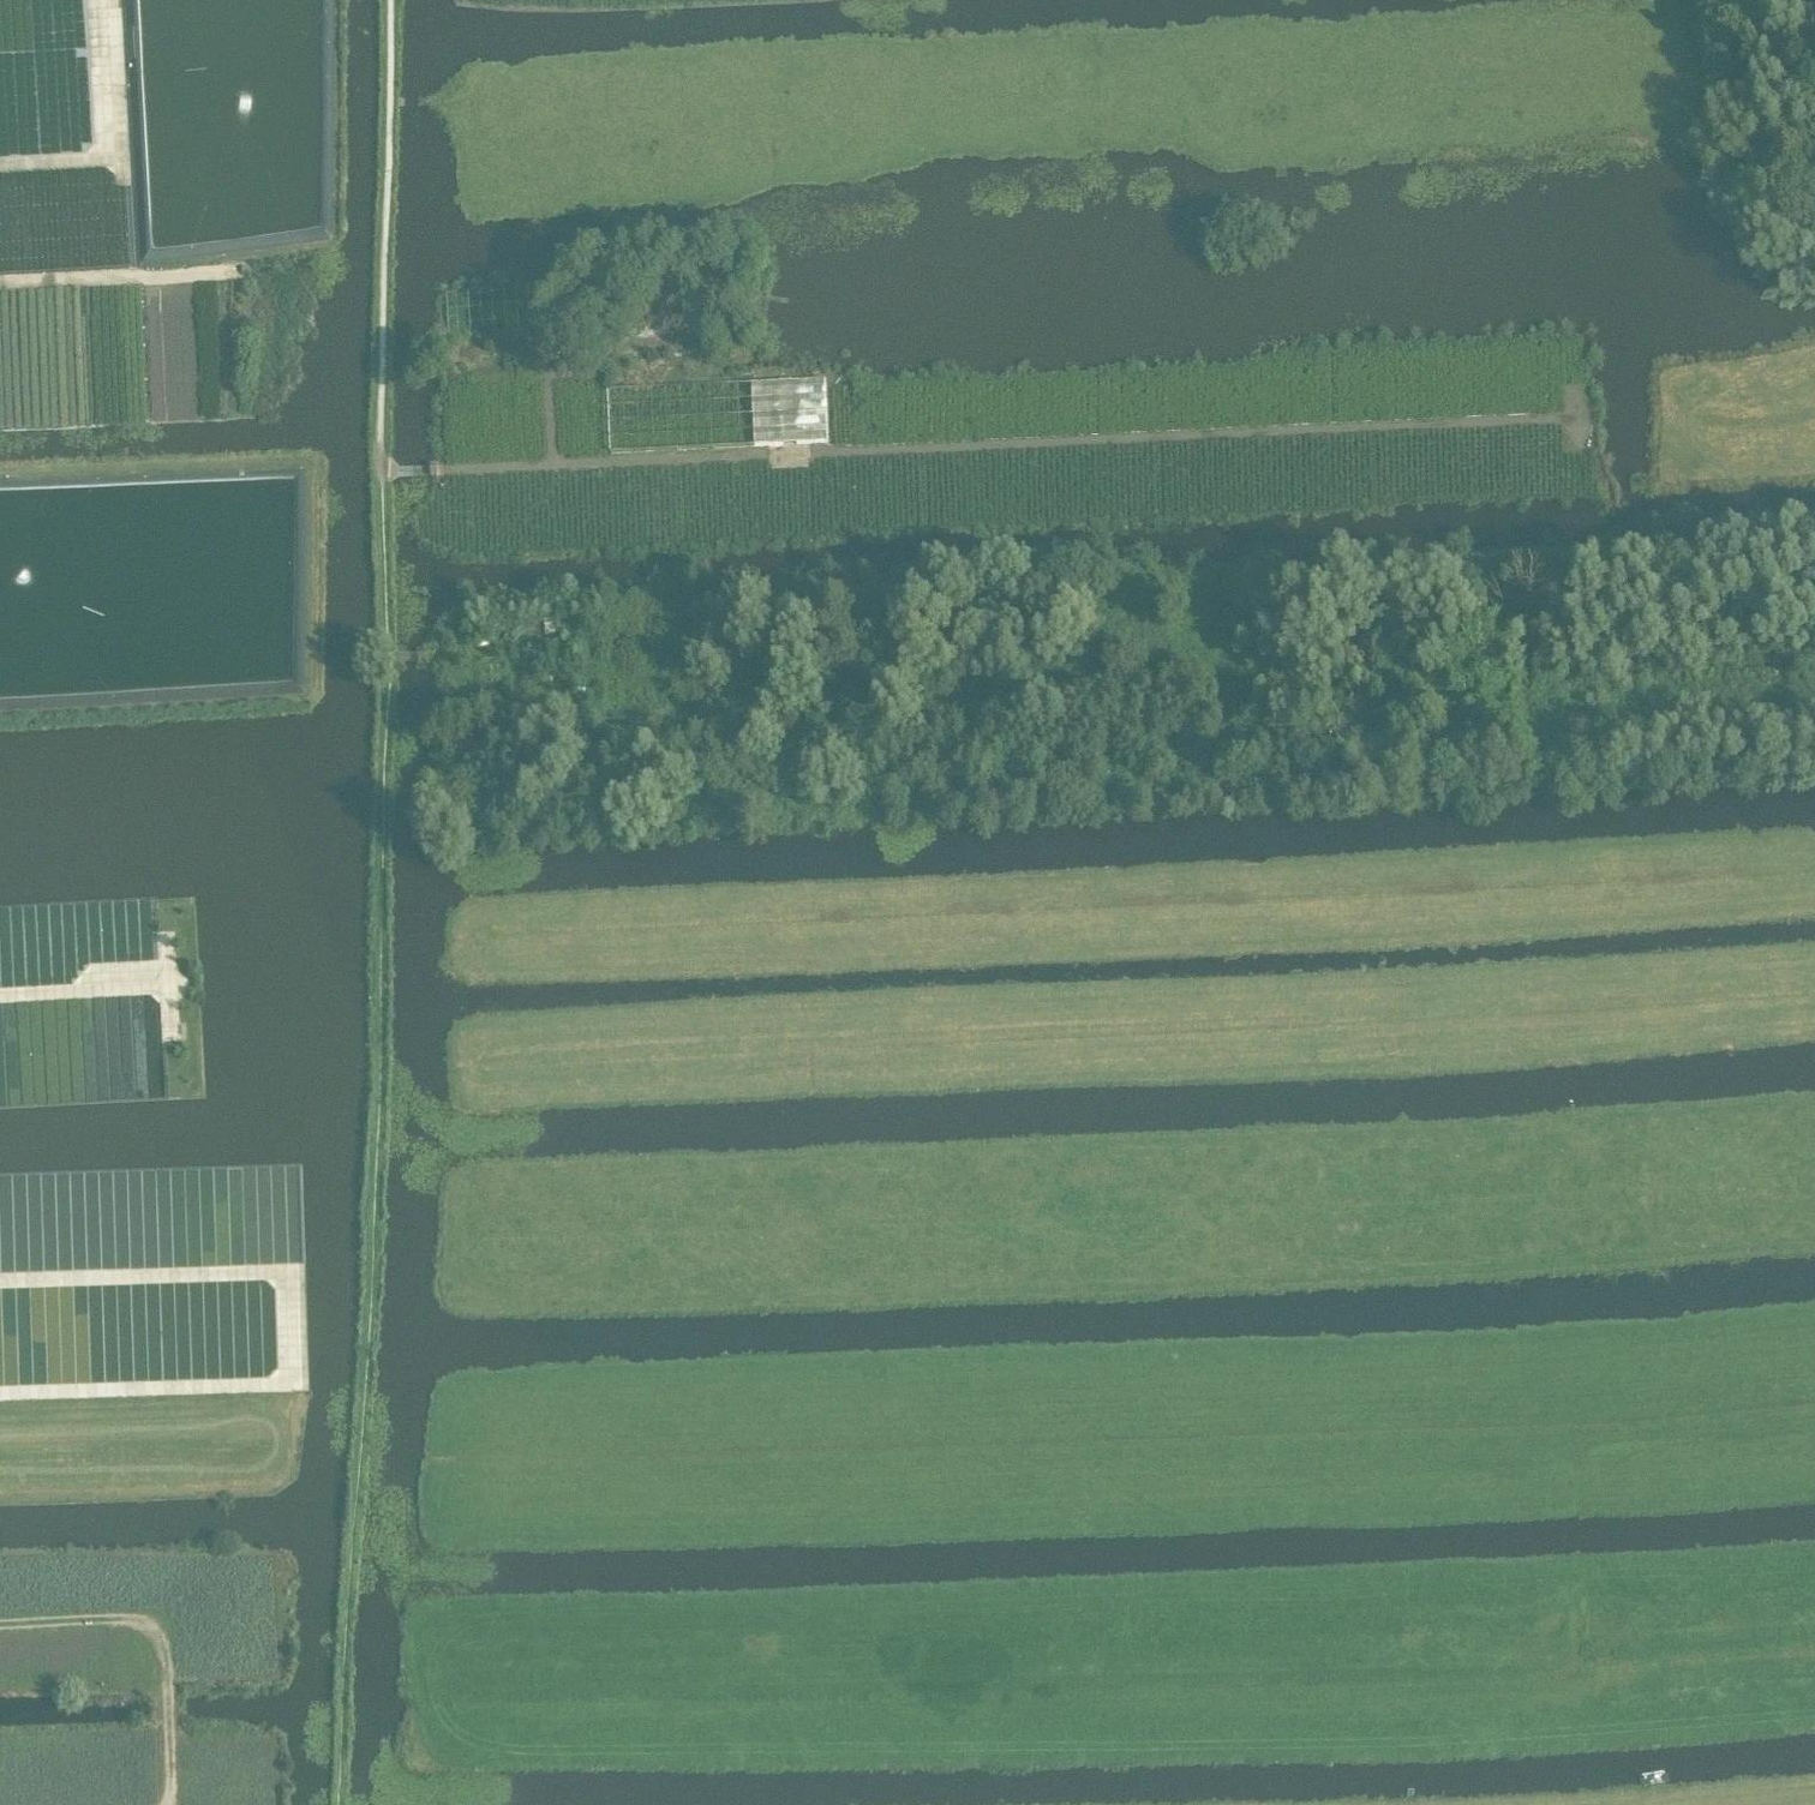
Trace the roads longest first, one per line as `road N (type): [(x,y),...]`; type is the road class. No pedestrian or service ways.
road 1 (track): [(175,1804),(165,1634),(126,1617),(0,1624)]
road 2 (track): [(0,1439),(232,1431)]
road 3 (track): [(0,993),(169,983)]
road 4 (track): [(0,283),(129,275)]

